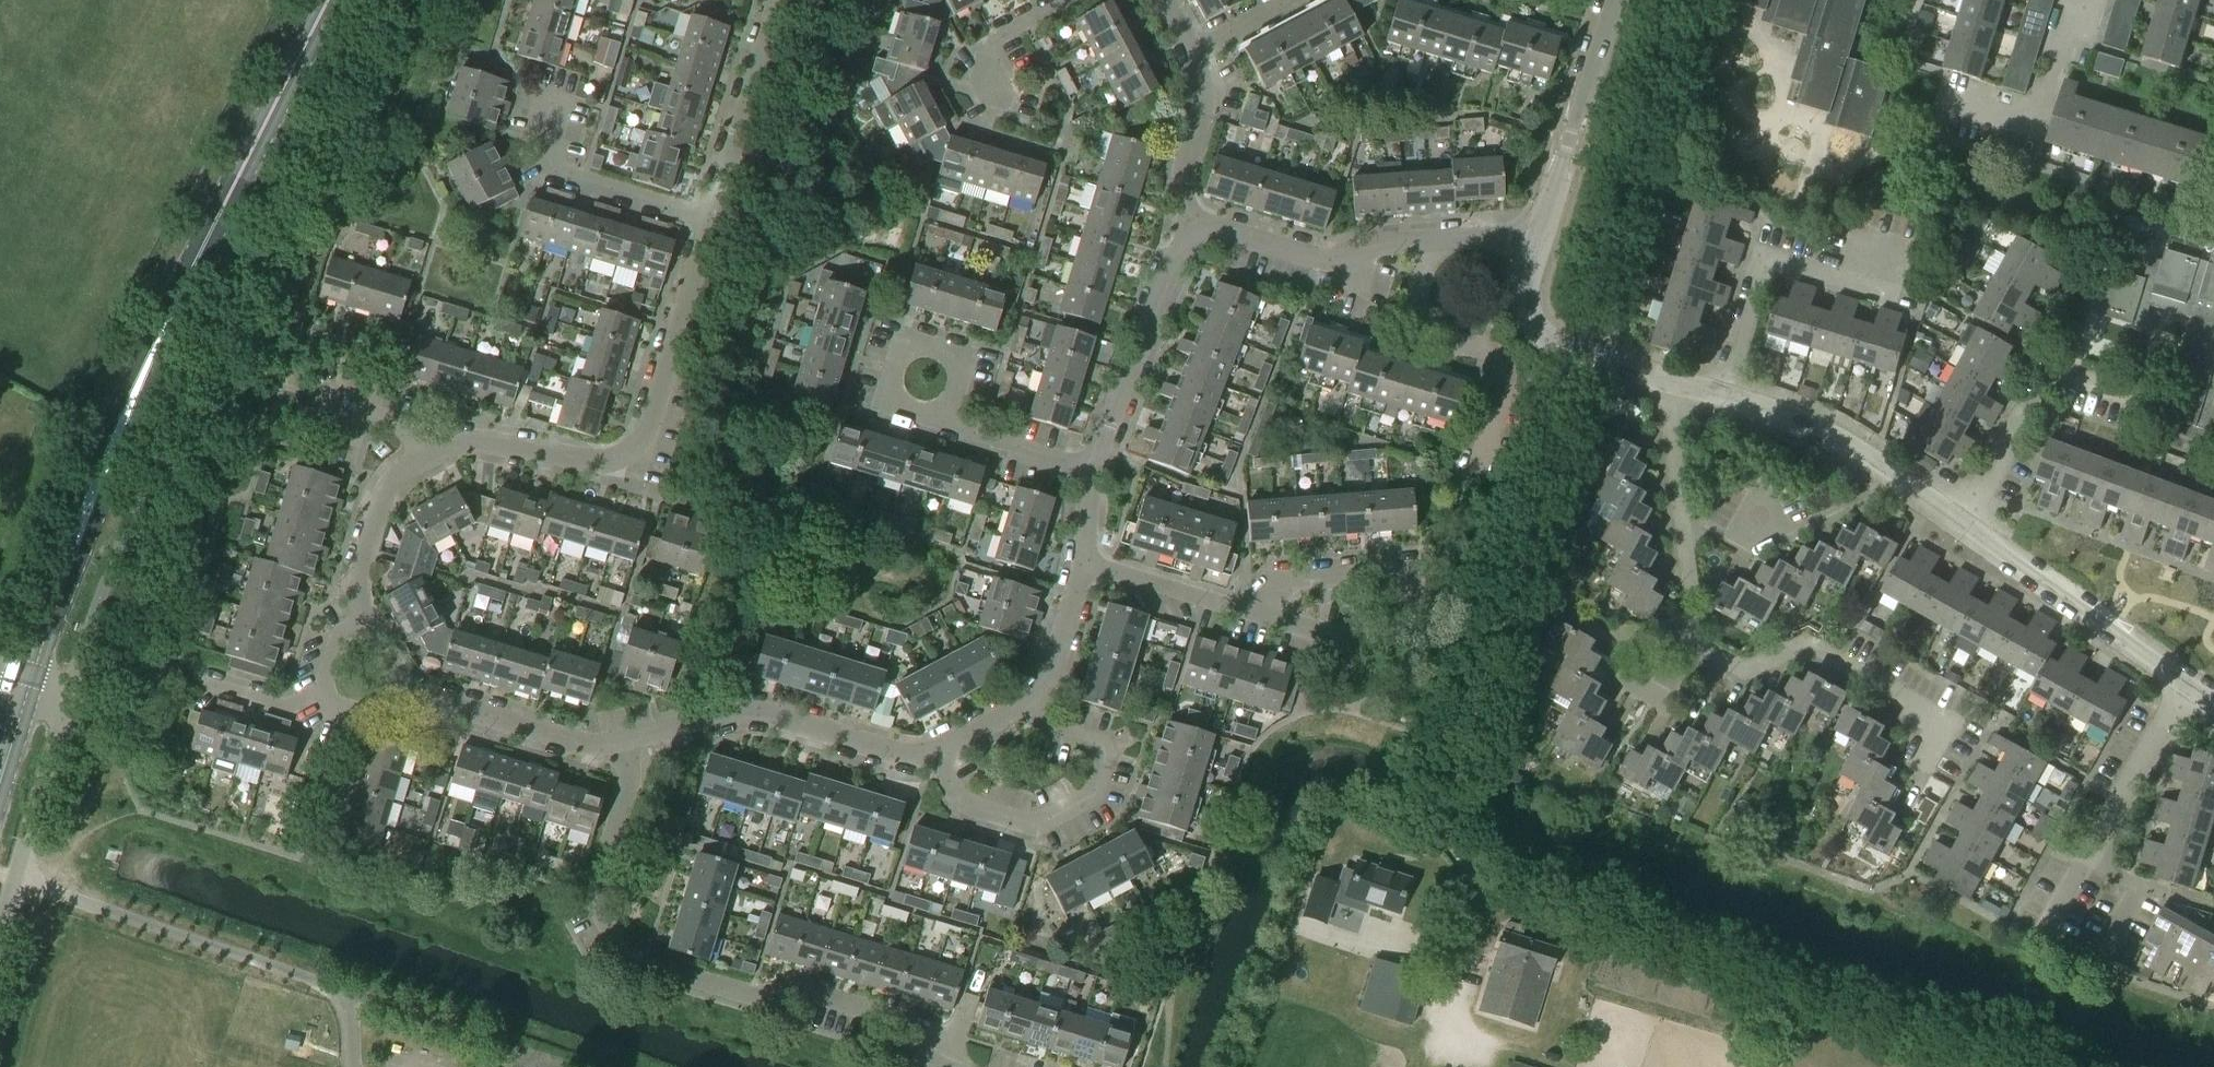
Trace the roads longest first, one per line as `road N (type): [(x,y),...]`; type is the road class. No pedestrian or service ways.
road 1 (primary): [(22,672),(86,491),(338,0)]
road 2 (residential): [(711,218),(637,446),(592,460),(471,439),(409,465),(390,480),(365,549),(359,585),(369,621)]
road 3 (residential): [(1928,763),(1950,724),(1822,648),(1801,645),(1748,668),(1698,642),(1670,381)]
road 4 (residential): [(942,1066),(895,1018),(804,990),(750,994),(624,953),(596,898),(630,783),(624,738)]
road 5 (track): [(1463,849),(1450,794),(1456,764),(1585,352)]
road 6 (residential): [(1536,248),(1499,236),(1398,243),(1330,263),(1231,231),(1194,236)]
road 7 (residential): [(936,750),(966,805),(1036,826),(1097,791),(1103,753),(1039,724),(1026,702)]
road 8 (residential): [(1248,613),(1284,578),(1402,569),(1405,617),(1385,644),(1316,633)]
road 9 (residential): [(624,738),(753,713),(896,752),(936,750)]
road 10 (unclassified): [(0,929),(75,675),(22,672)]
road 11 (residential): [(1719,397),(1760,258),(1910,303)]
road 12 (residential): [(2187,683),(1962,522)]
road 13 (residential): [(1962,522),(1847,445),(1719,397)]
road 14 (residential): [(1536,248),(1611,0)]
road 15 (residential): [(1093,469),(1173,256),(1194,236)]
road 16 (residential): [(1194,236),(1183,195),(1202,90),(1165,0)]
road 17 (residential): [(711,218),(555,166),(541,149),(555,93)]
road 18 (residential): [(775,0),(711,218)]
road 19 (residential): [(1670,381),(1542,331),(1528,305),(1536,248)]
road 20 (residential): [(410,685),(582,744),(624,738)]
road 21 (residential): [(2089,859),(2187,683)]
road 22 (residential): [(410,685),(360,711),(329,702),(324,680),(338,639),(369,621)]
road 23 (residential): [(885,400),(896,350),(906,343),(952,353),(961,367),(943,423)]
road 24 (residential): [(1962,522),(2052,369)]
road 25 (residential): [(1248,613),(1083,564)]
road 26 (residential): [(1093,469),(943,423)]
road 27 (residential): [(1026,702),(1044,687),(1083,564)]
road 28 (residential): [(2036,123),(2064,28),(2095,0)]
road 29 (residential): [(993,94),(991,43),(1065,0)]

